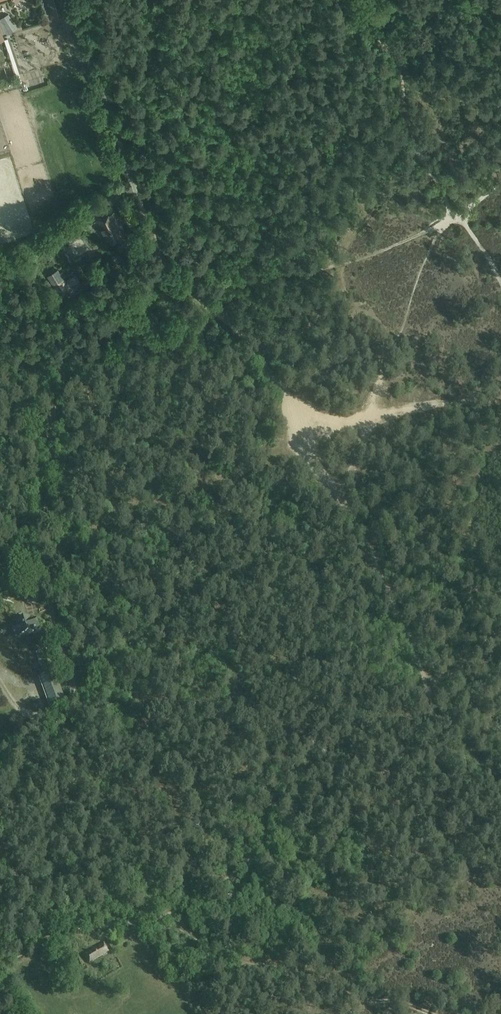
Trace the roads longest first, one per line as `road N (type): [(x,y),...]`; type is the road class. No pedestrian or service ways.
road 1 (track): [(77,927),(85,869),(73,692),(41,559),(54,396),(160,261)]
road 2 (track): [(0,969),(61,922),(88,928),(157,920),(207,892),(293,813),(377,789),(433,712)]
road 3 (track): [(424,683),(362,535),(248,340),(158,258)]
road 4 (track): [(436,1013),(228,955),(157,920)]
road 5 (unclassified): [(158,258),(69,0)]

